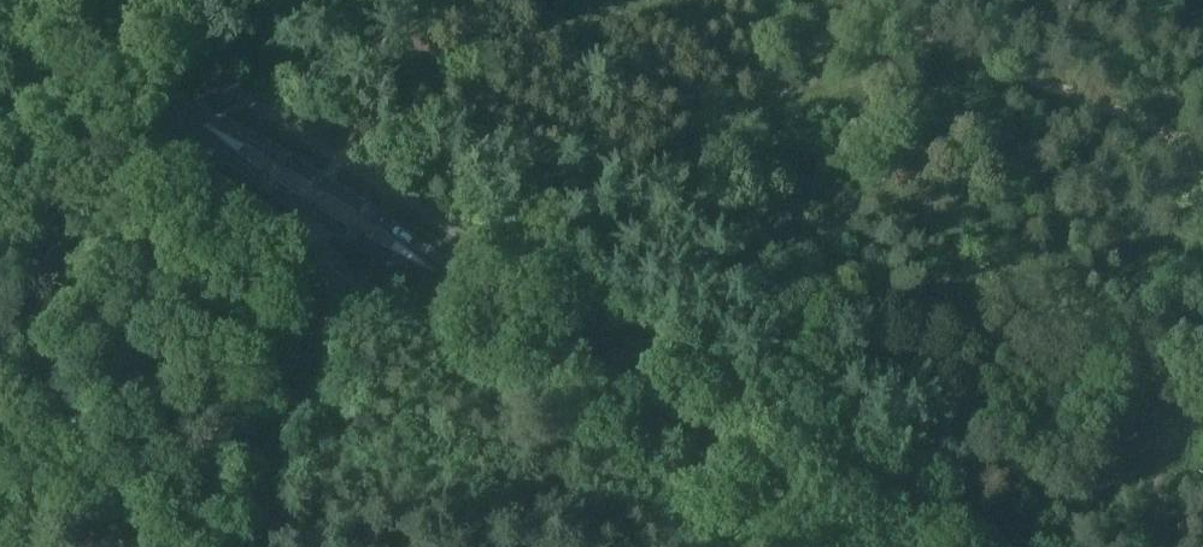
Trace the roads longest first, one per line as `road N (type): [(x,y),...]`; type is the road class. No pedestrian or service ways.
road 1 (track): [(410,0),(458,88),(493,119),(909,309),(944,302),(1127,381)]
road 2 (track): [(773,113),(833,141),(919,212),(1079,284),(1104,317),(1138,433),(1162,446),(1202,440)]
road 3 (secondary): [(127,76),(309,209),(503,314)]
road 4 (secondary): [(503,314),(324,184),(127,76)]
road 5 (secondary): [(868,546),(503,314)]
road 6 (track): [(936,50),(852,92),(773,113),(690,101),(529,47)]
road 7 (track): [(1202,157),(830,0)]
road 8 (track): [(751,0),(816,263)]
road 9 (track): [(638,0),(458,88)]
road 10 (secondary): [(127,76),(7,0)]

